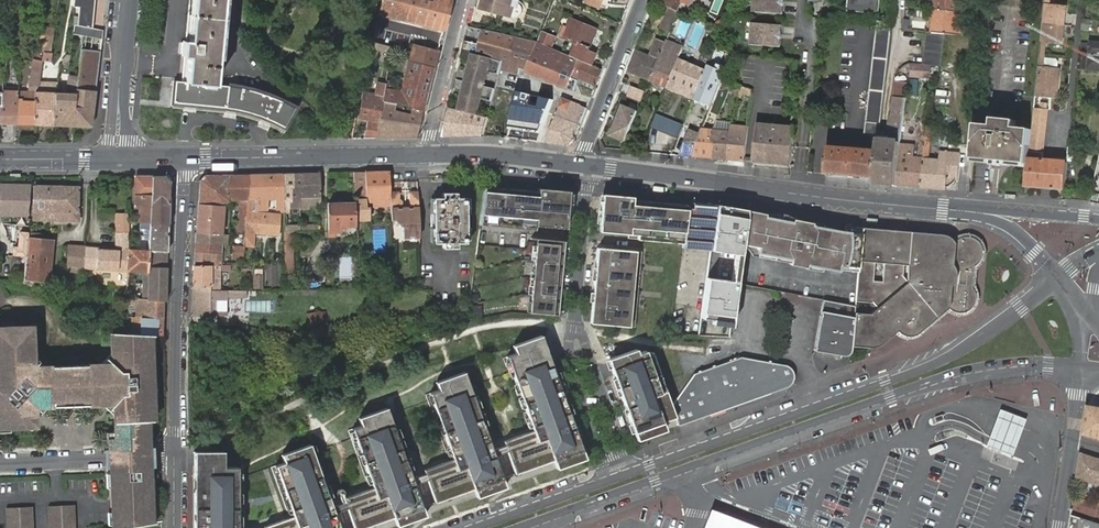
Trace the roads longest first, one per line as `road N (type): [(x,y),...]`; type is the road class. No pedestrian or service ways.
road 1 (secondary): [(522,527),(928,384),(1024,367),(1081,370)]
road 2 (secondary): [(1057,278),(942,359),(620,476)]
road 3 (secondary): [(585,166),(975,211)]
road 4 (residential): [(174,456),(185,158)]
road 5 (secondary): [(185,158),(428,155)]
road 6 (residential): [(585,166),(585,147),(645,0)]
road 7 (residential): [(585,166),(573,327)]
road 8 (residential): [(463,0),(428,155)]
road 9 (residential): [(129,0),(116,157)]
road 10 (secondary): [(428,155),(585,166)]
road 11 (secondary): [(620,476),(473,527)]
road 12 (residential): [(0,463),(150,456)]
road 13 (secondary): [(1098,216),(975,211)]

